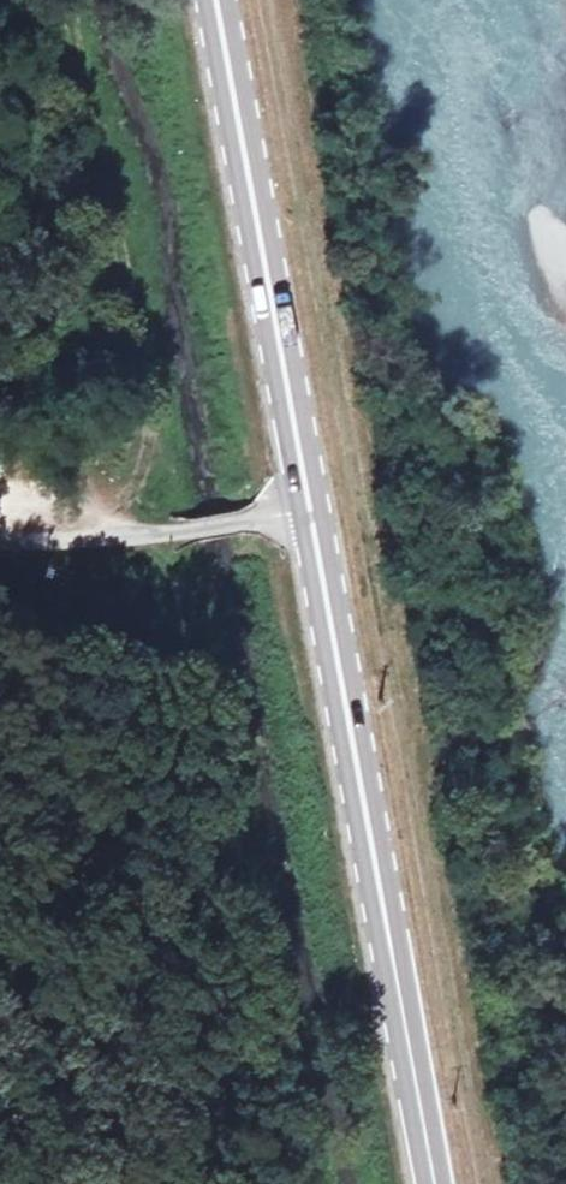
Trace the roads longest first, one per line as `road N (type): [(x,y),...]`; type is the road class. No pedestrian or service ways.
road 1 (track): [(263,0),(486,1183)]
road 2 (primary): [(307,511),(430,1183)]
road 3 (primary): [(213,0),(307,511)]
road 4 (unclassified): [(0,541),(164,532),(264,513)]

